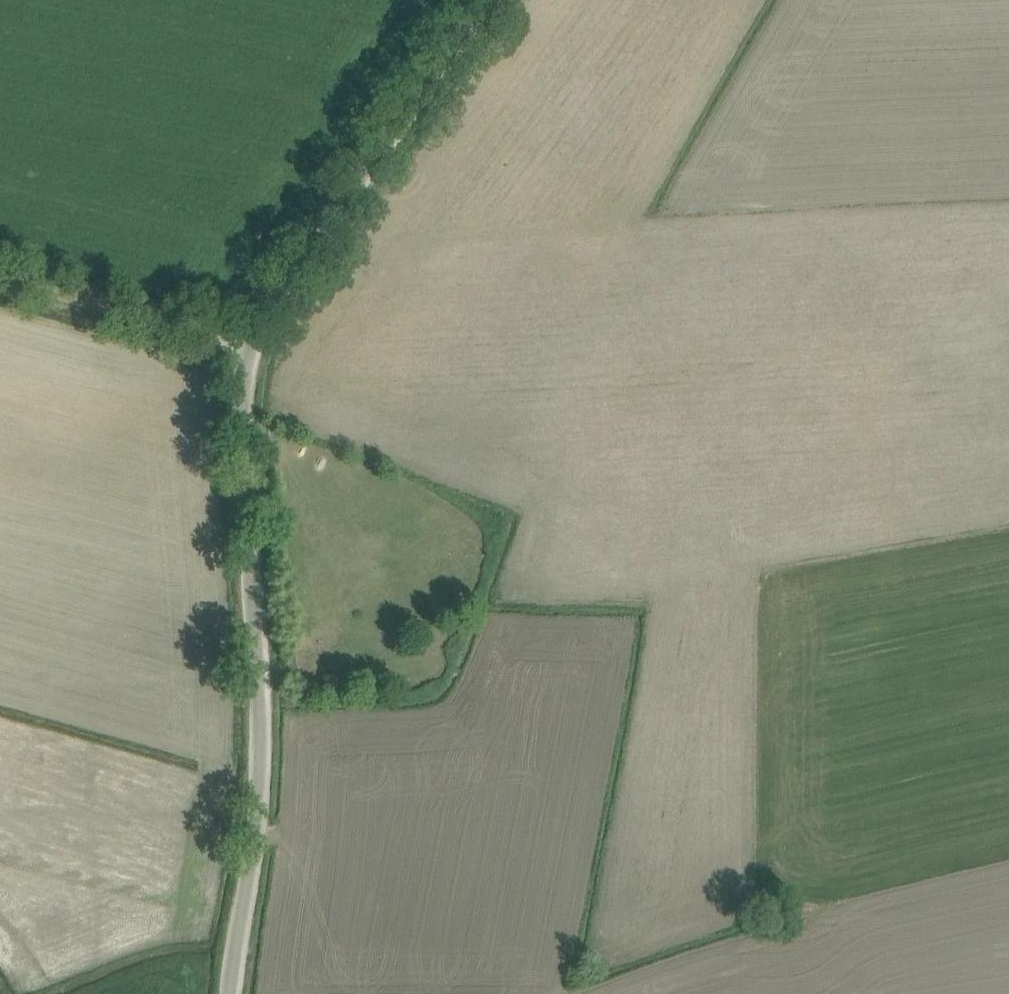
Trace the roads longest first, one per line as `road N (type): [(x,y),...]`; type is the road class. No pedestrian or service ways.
road 1 (unclassified): [(230,993),(260,757),(241,430),(245,347),(484,0)]
road 2 (track): [(0,278),(245,347)]

